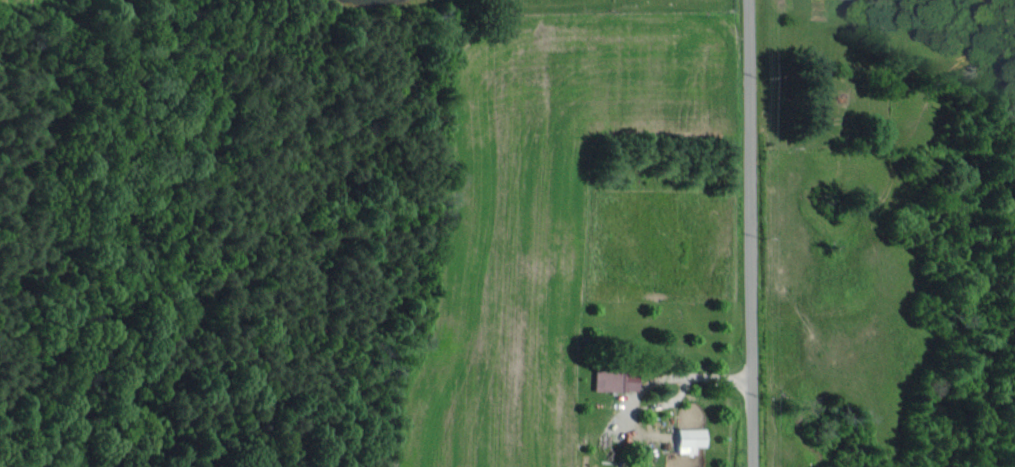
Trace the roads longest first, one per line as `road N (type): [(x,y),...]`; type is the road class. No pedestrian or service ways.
road 1 (tertiary): [(740,466),(733,0)]

